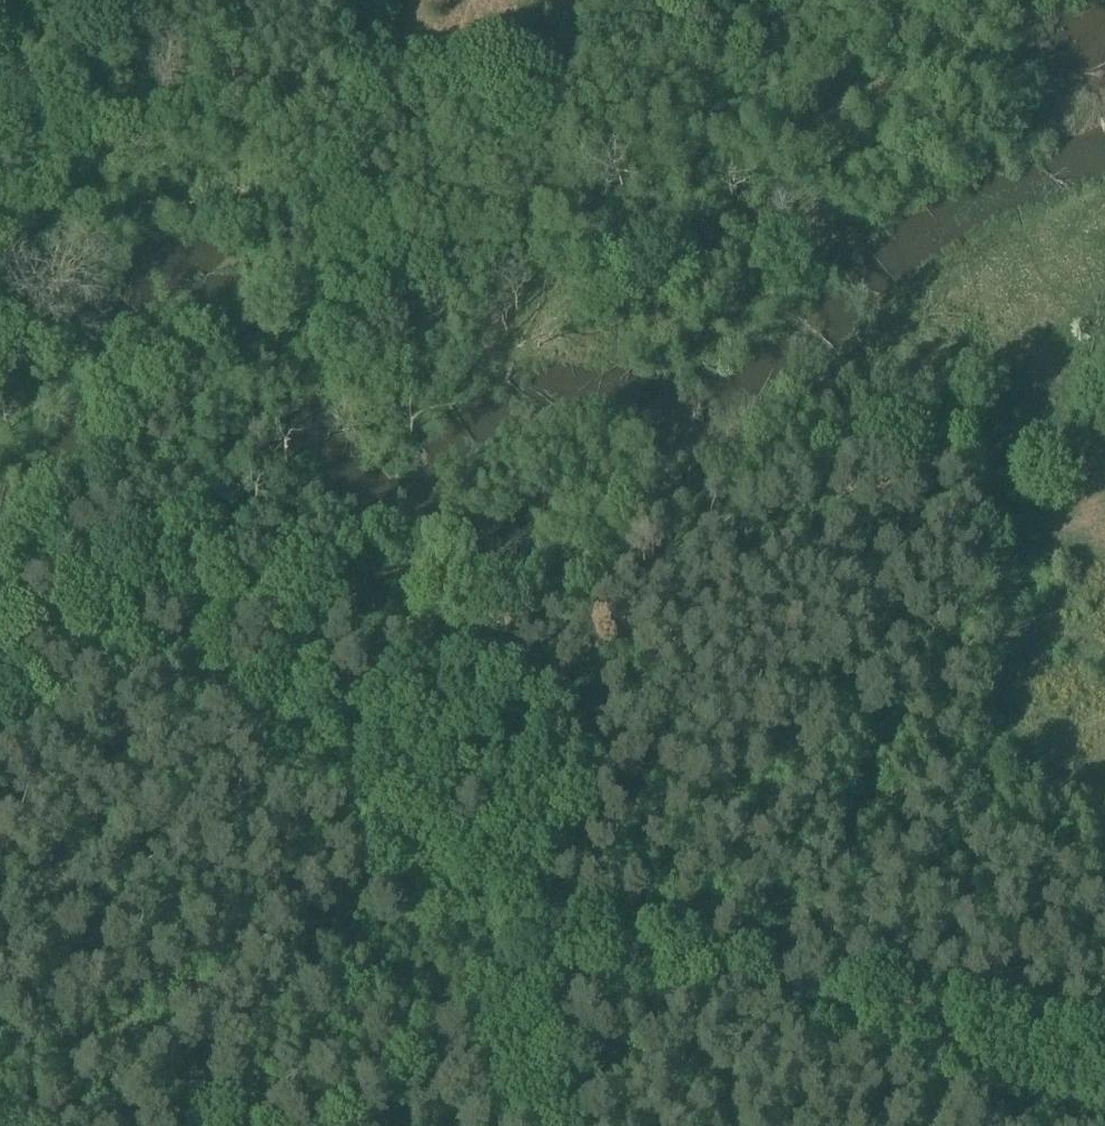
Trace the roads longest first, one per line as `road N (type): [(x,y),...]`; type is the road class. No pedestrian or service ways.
road 1 (track): [(1104,1059),(564,931)]
road 2 (track): [(142,0),(0,97)]

